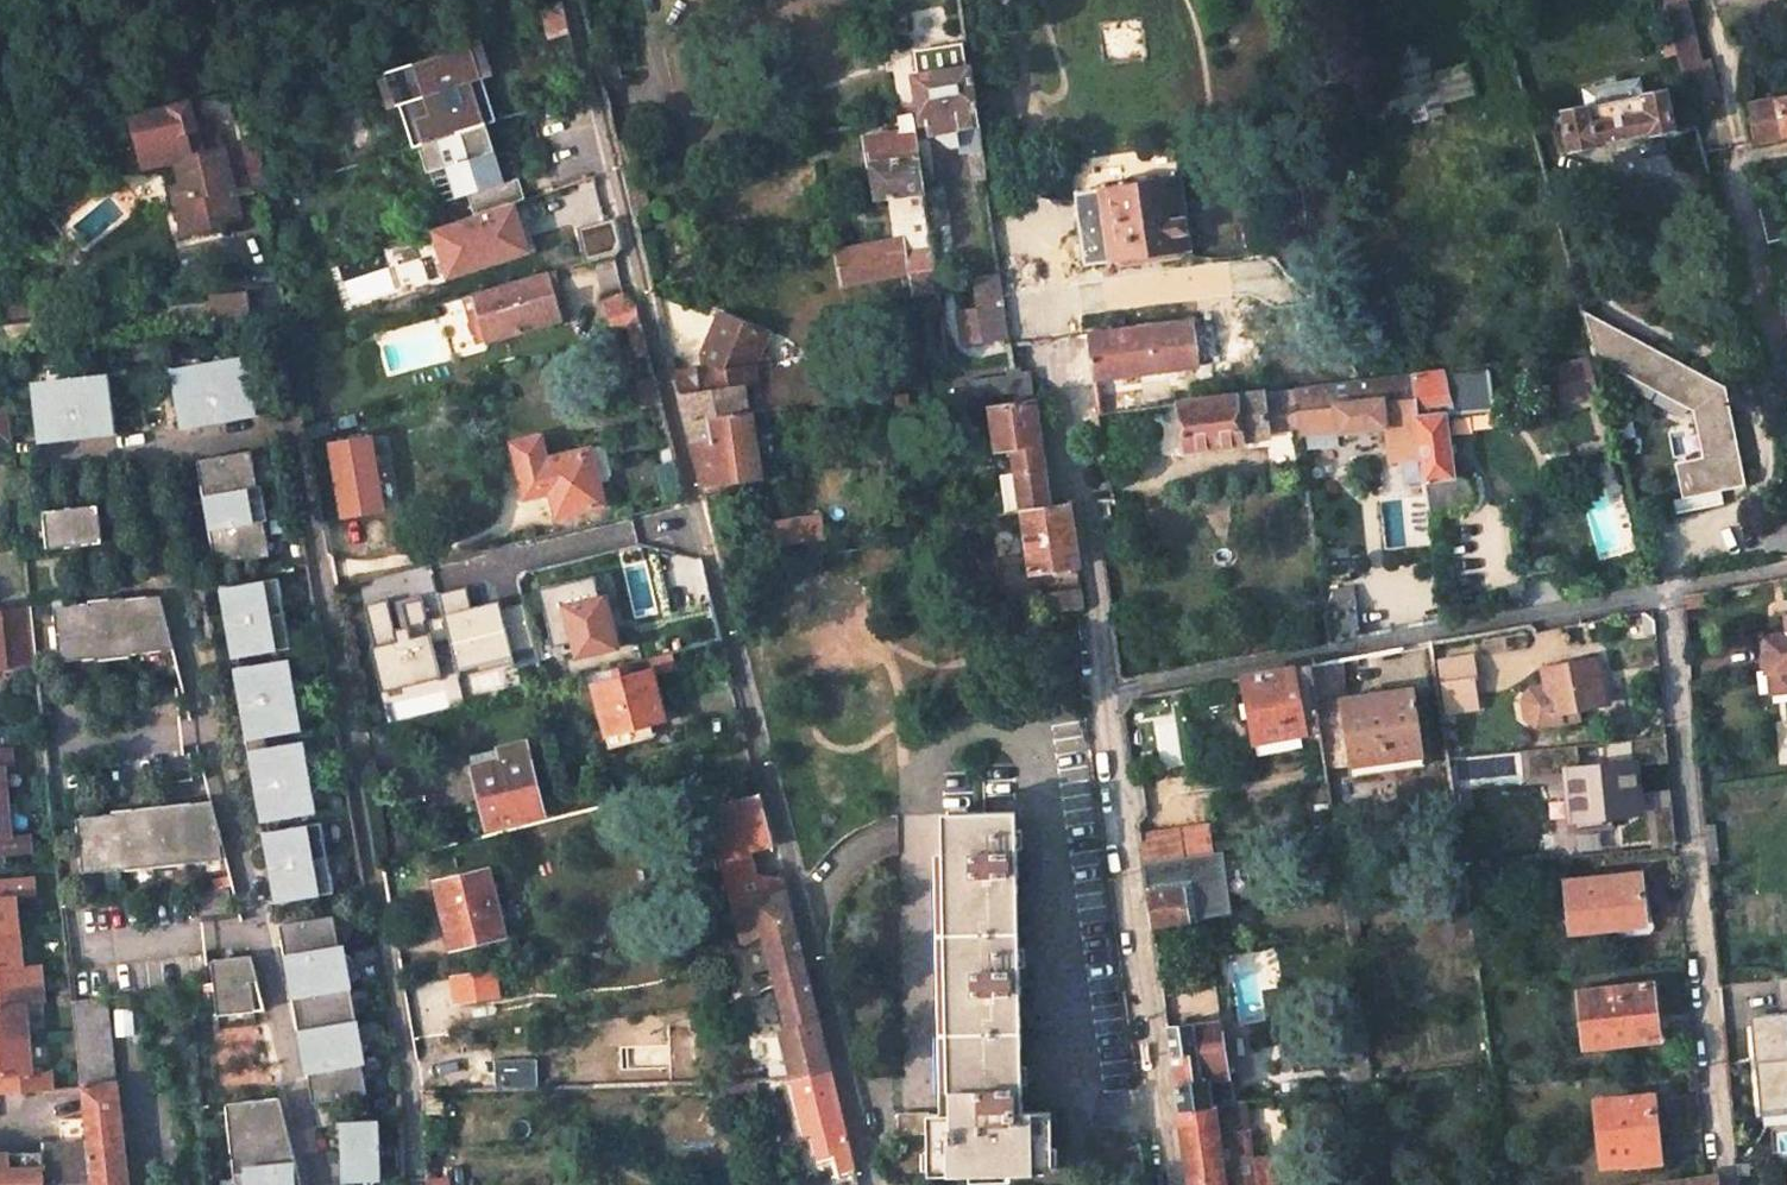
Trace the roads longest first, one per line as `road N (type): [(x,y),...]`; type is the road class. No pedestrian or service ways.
road 1 (residential): [(571,0),(869,1184)]
road 2 (residential): [(1166,1184),(1060,335)]
road 3 (track): [(1014,9),(1060,335)]
road 4 (track): [(1786,154),(1733,169),(1728,178),(1786,420)]

